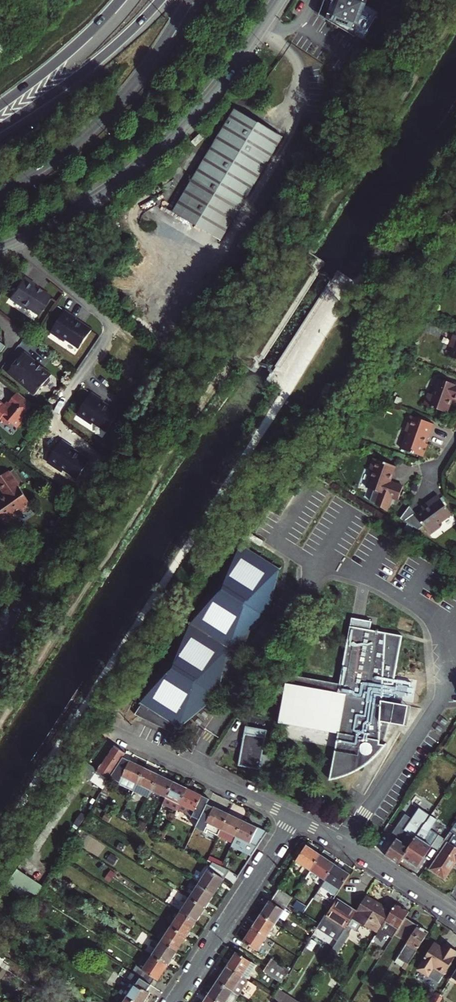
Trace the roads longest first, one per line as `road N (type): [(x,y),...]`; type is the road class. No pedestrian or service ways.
road 1 (tertiary): [(0,245),(87,202),(158,151),(213,92),(278,0)]
road 2 (trunk): [(0,191),(106,114),(188,0)]
road 3 (residential): [(173,1001),(293,817)]
road 4 (trunk): [(0,128),(92,66),(161,0)]
road 5 (residential): [(117,734),(293,817)]
road 6 (residential): [(293,817),(455,916)]
road 7 (trunk): [(0,105),(119,0)]

